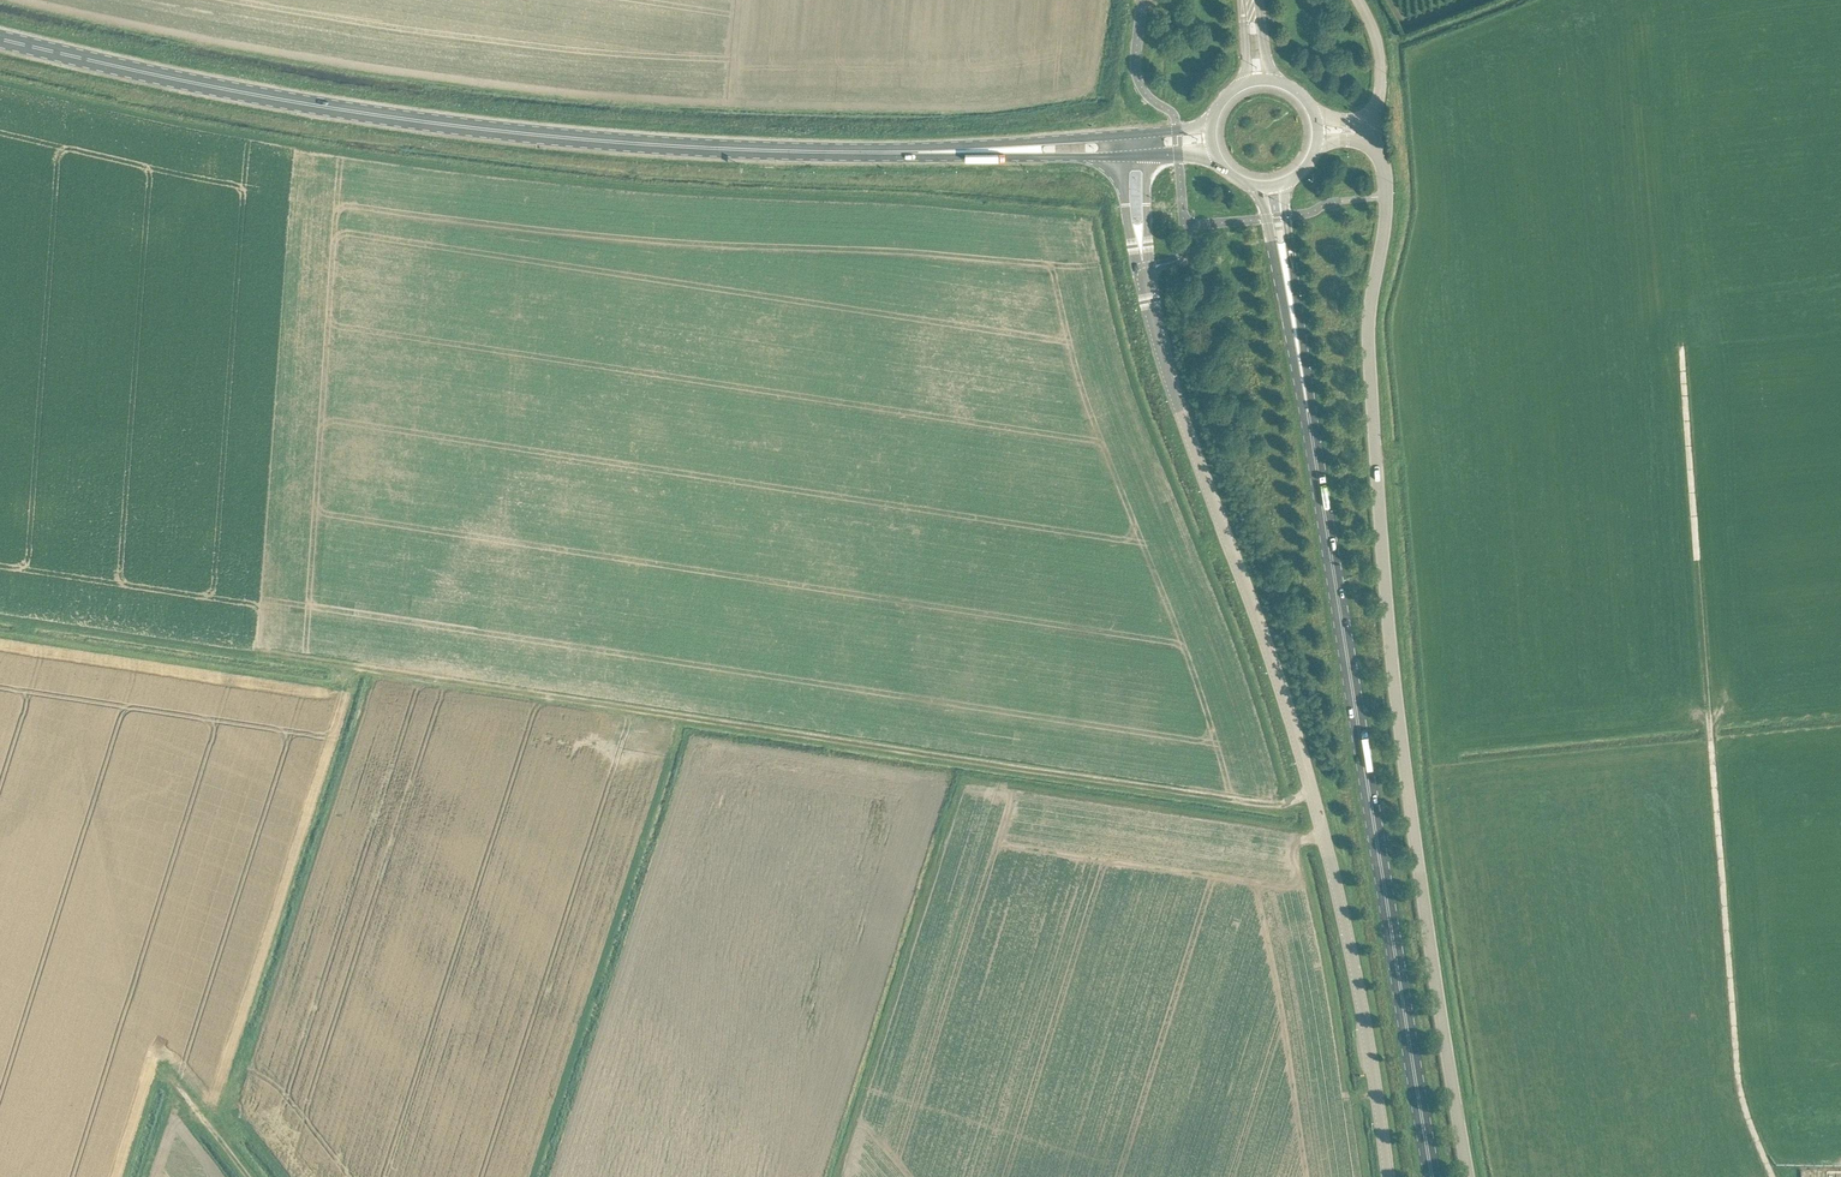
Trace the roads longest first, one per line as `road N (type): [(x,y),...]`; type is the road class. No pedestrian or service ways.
road 1 (unclassified): [(1468,1176),(1392,674),(1365,329),(1385,197),(1383,168),(1361,135)]
road 2 (primary): [(1005,151),(760,151),(531,133),(298,101),(0,38)]
road 3 (unclassified): [(1388,1176),(1336,883),(1305,766),(1159,346),(1140,245)]
road 4 (primary): [(1433,1176),(1290,297)]
road 5 (track): [(1774,1176),(1736,1071),(1681,342)]
road 6 (unclassified): [(1361,135),(1380,88),(1380,54),(1359,0)]
road 7 (track): [(248,1176),(168,1073)]
road 8 (primary): [(1132,134),(1005,151)]

